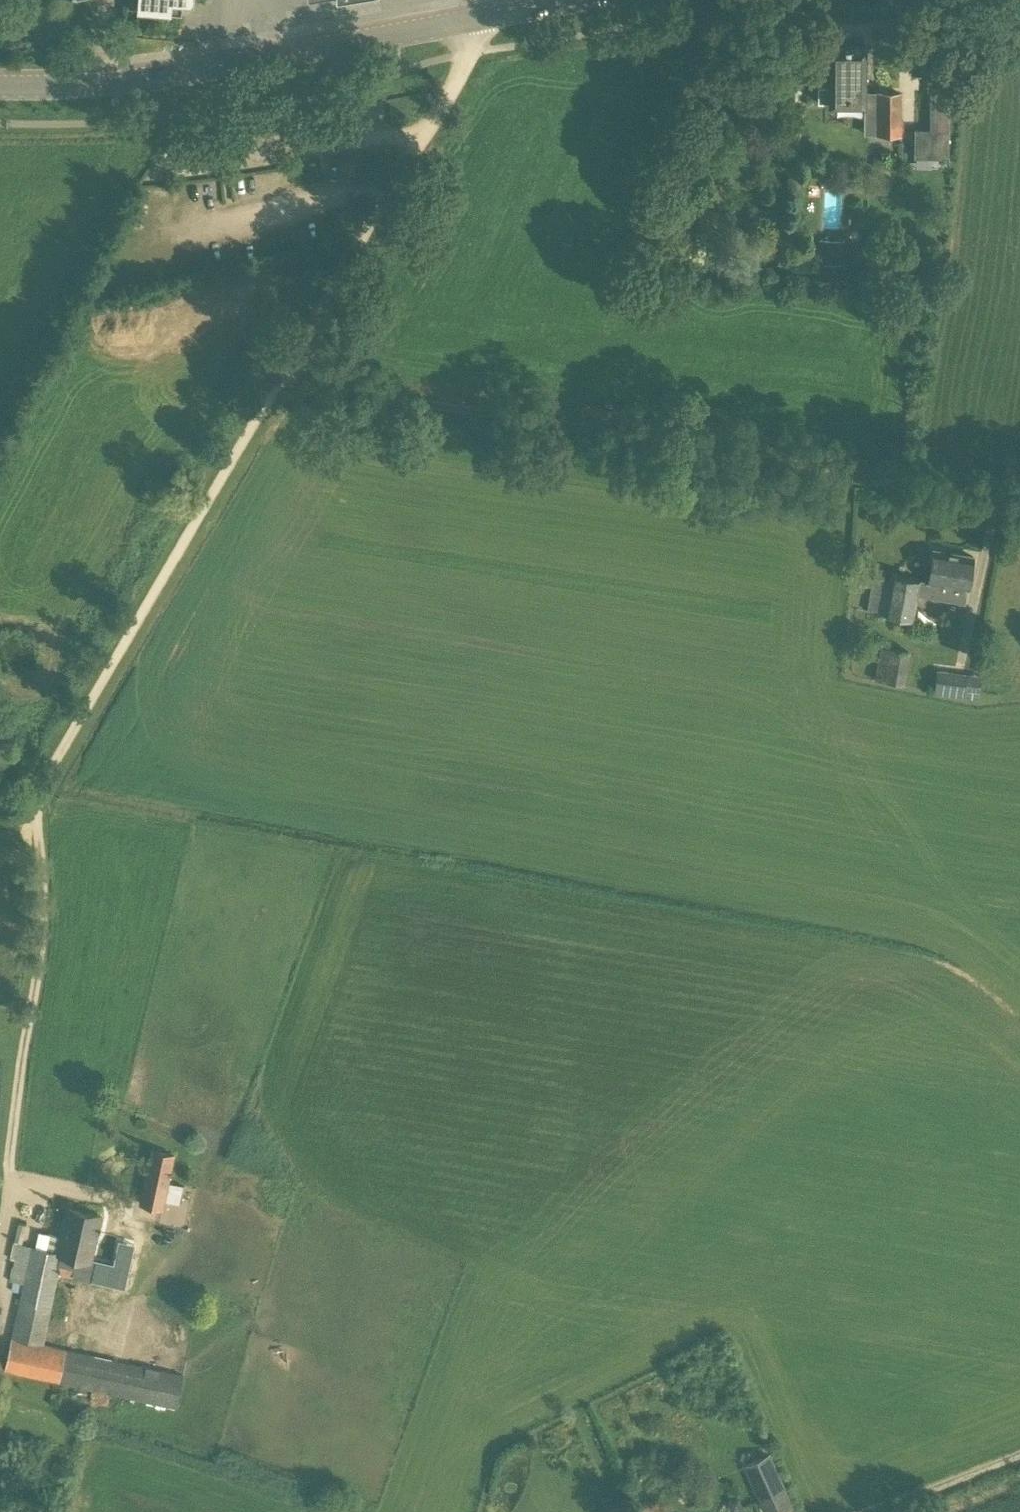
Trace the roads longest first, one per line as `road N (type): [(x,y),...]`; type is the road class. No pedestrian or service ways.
road 1 (track): [(288,371),(1019,494)]
road 2 (secondary): [(493,20),(206,73),(0,87)]
road 3 (track): [(23,1041),(40,941),(43,785)]
road 4 (unclassified): [(850,1511),(1019,1443)]

